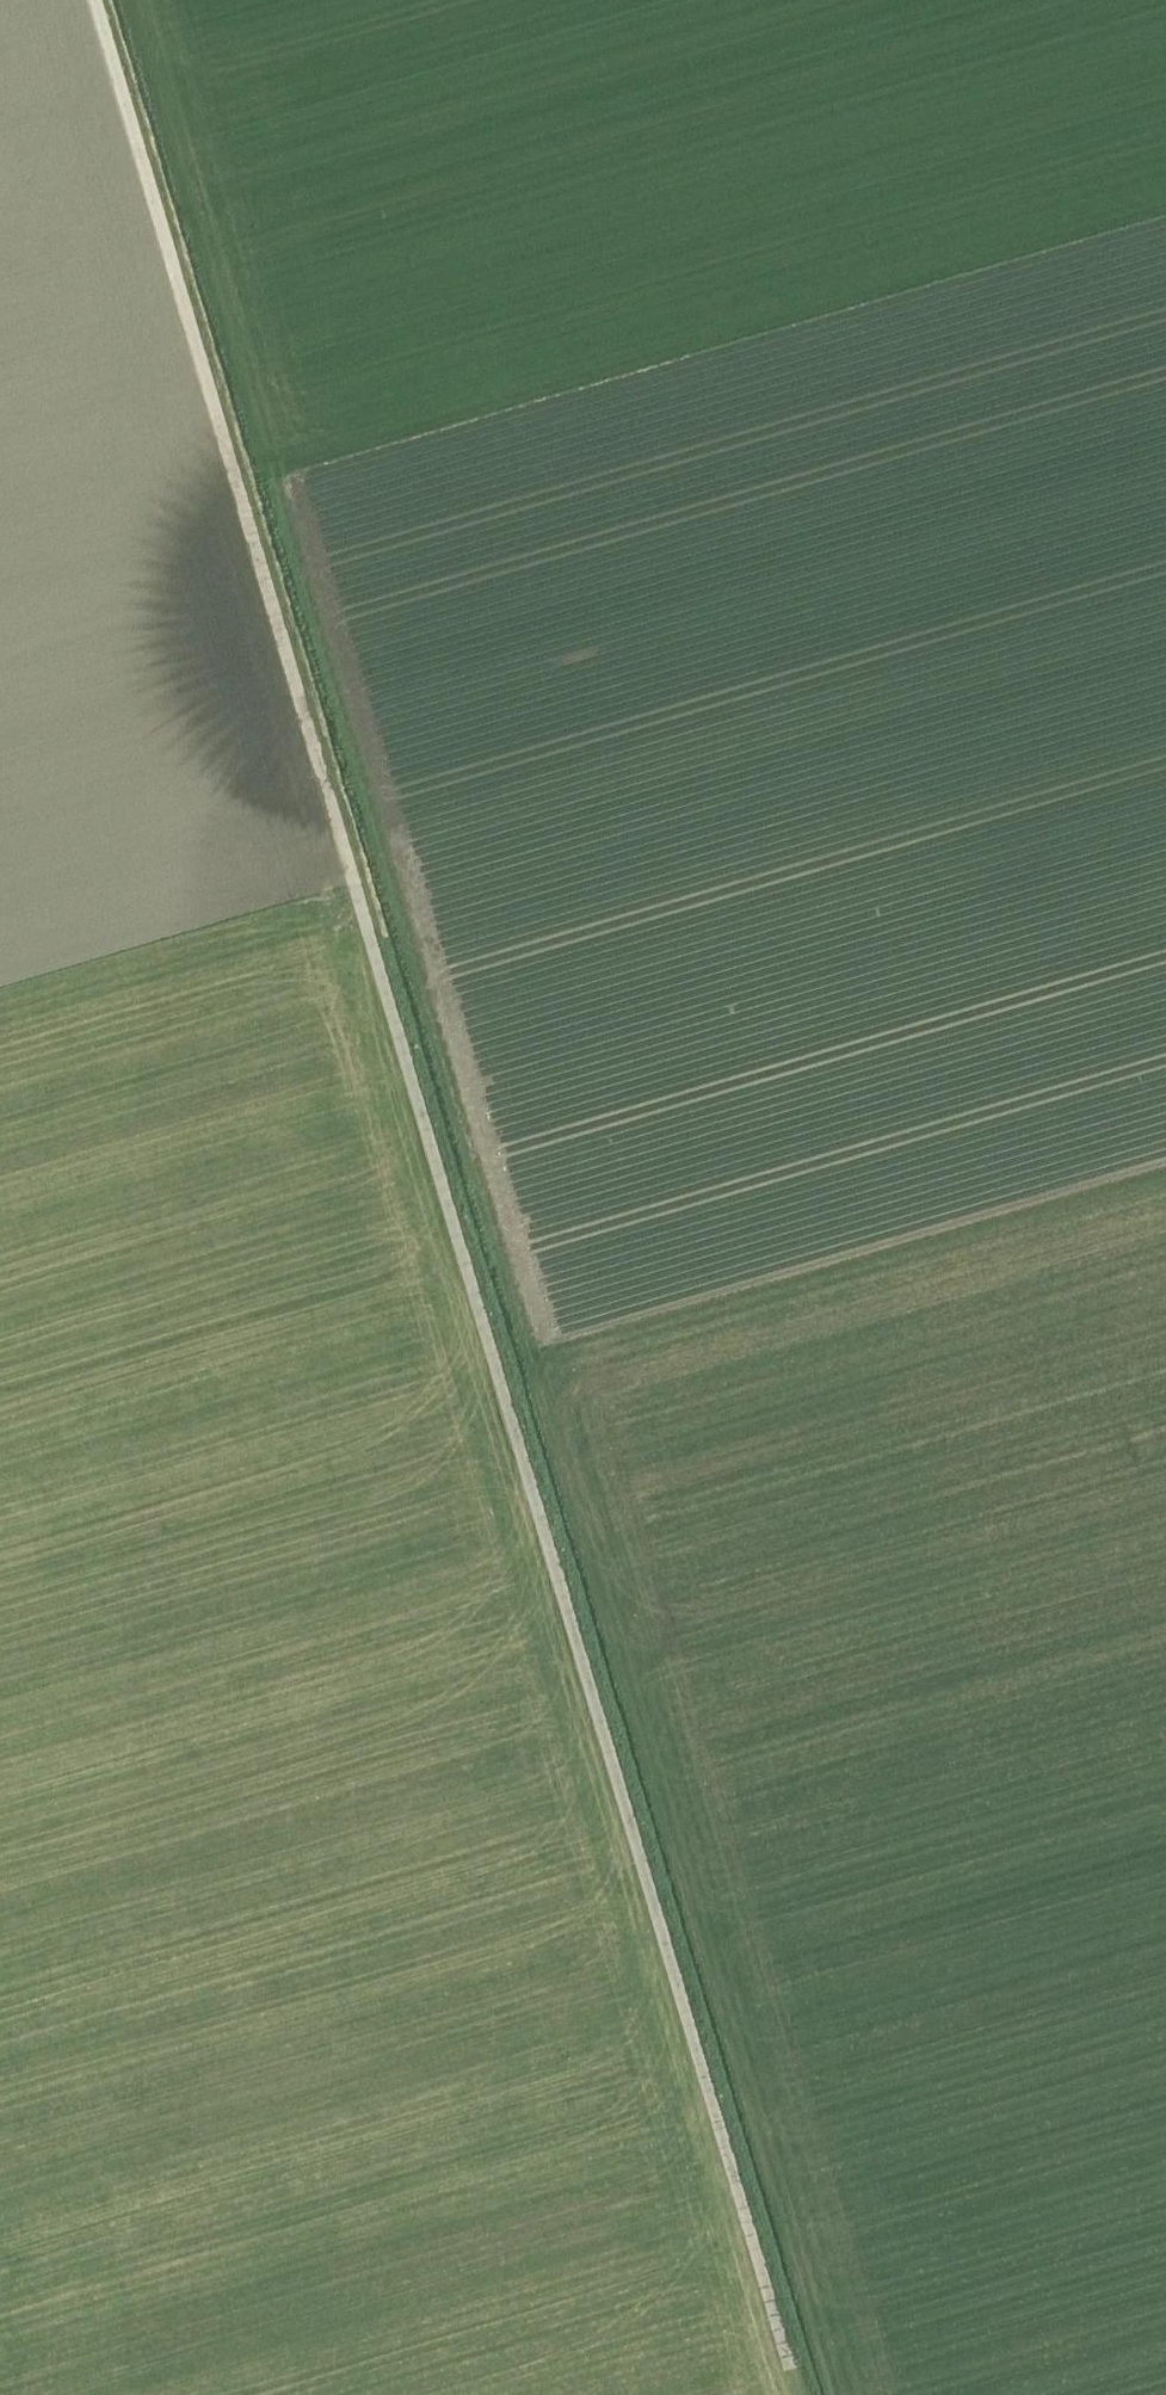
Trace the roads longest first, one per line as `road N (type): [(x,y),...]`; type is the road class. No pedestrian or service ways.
road 1 (track): [(95,0),(766,2283)]

